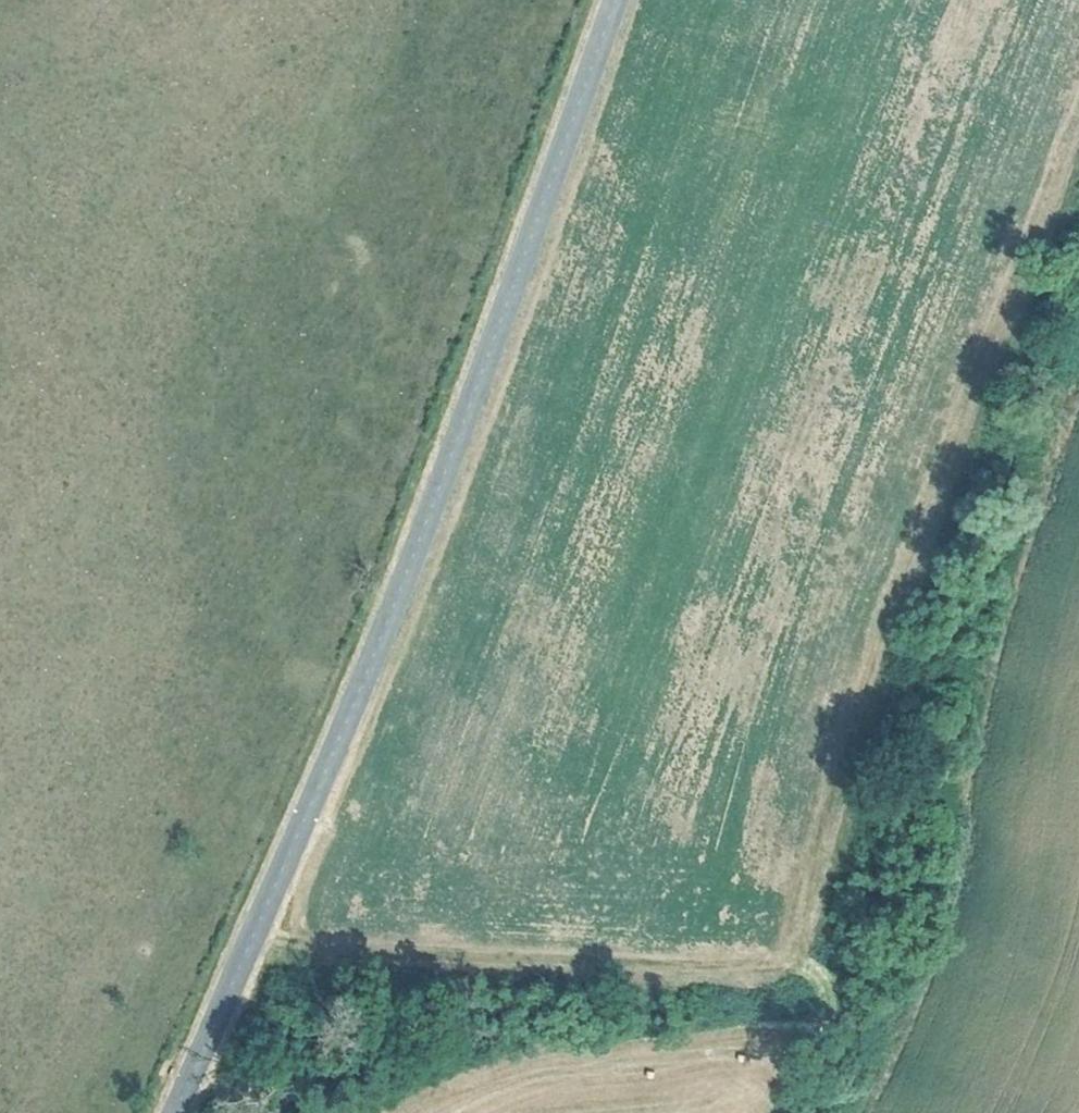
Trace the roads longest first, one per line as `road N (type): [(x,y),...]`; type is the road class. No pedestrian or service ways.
road 1 (tertiary): [(173,1112),(378,643),(613,0)]

